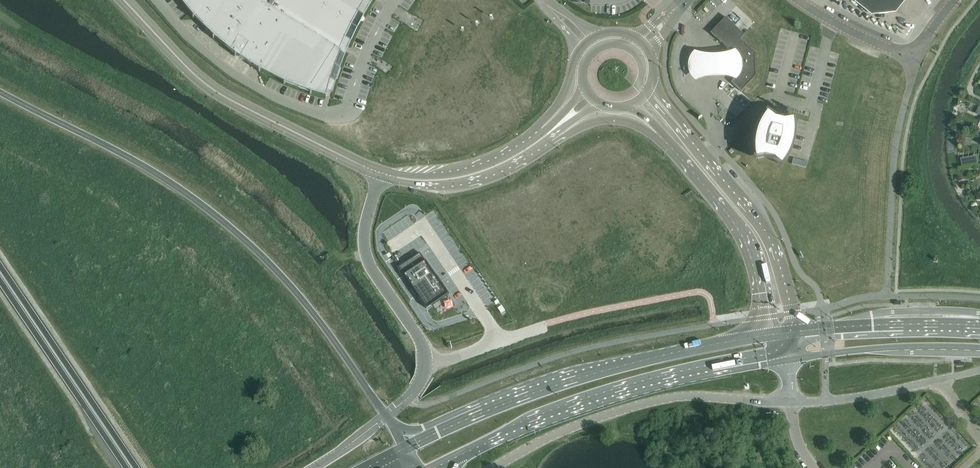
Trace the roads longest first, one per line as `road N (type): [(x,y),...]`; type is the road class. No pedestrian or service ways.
road 1 (trunk): [(386,416),(318,320),(246,242),(163,179),(0,93)]
road 2 (secondary): [(774,334),(564,383),(406,447)]
road 3 (secondary): [(435,467),(615,395),(787,359)]
road 4 (unclassified): [(396,0),(347,109),(331,117),(237,76),(157,0)]
road 5 (tertiary): [(122,0),(211,88),(381,173)]
road 6 (unclassified): [(494,467),(560,434),(671,399),(789,403)]
road 7 (tertiary): [(794,332),(769,238),(676,122)]
road 8 (trunk): [(137,467),(0,264)]
road 9 (trunk): [(0,281),(126,467)]
road 10 (tertiary): [(667,144),(748,241),(774,334)]
road 11 (unclassified): [(424,360),(366,254),(381,173)]
road 12 (secondary): [(787,359),(979,349)]
road 13 (secondary): [(979,324),(794,332)]
road 14 (tertiary): [(381,173),(456,178),(529,147)]
road 15 (unclassified): [(940,380),(789,403)]
road 16 (tertiary): [(529,147),(608,119),(633,123),(667,144)]
road 17 (unclassified): [(424,360),(450,359),(546,325)]
road 18 (unclassified): [(909,49),(869,40),(798,0)]

